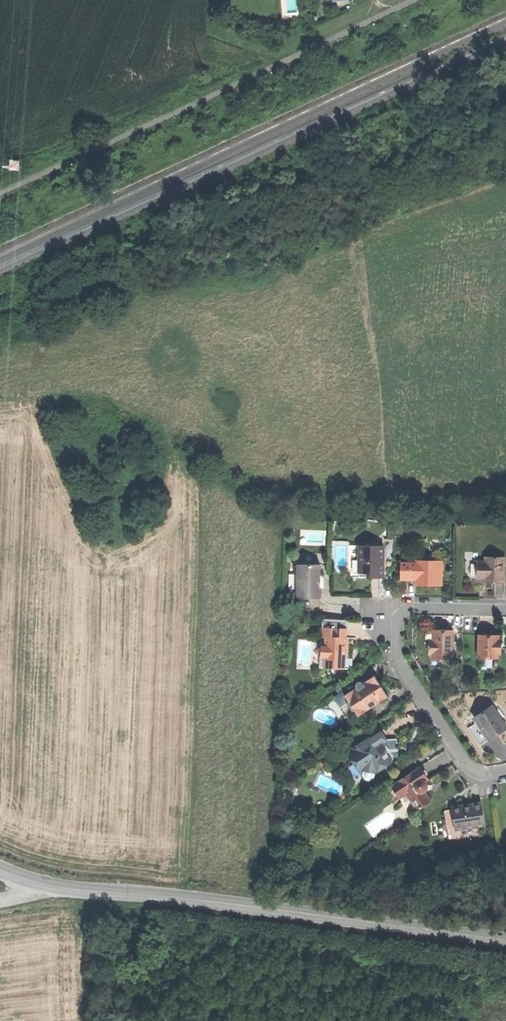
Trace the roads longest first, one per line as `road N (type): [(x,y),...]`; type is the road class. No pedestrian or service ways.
road 1 (secondary): [(0,870),(46,886),(505,941)]
road 2 (residential): [(505,610),(403,613),(397,651),(473,771),(505,772)]
road 3 (track): [(0,395),(85,398),(272,528)]

